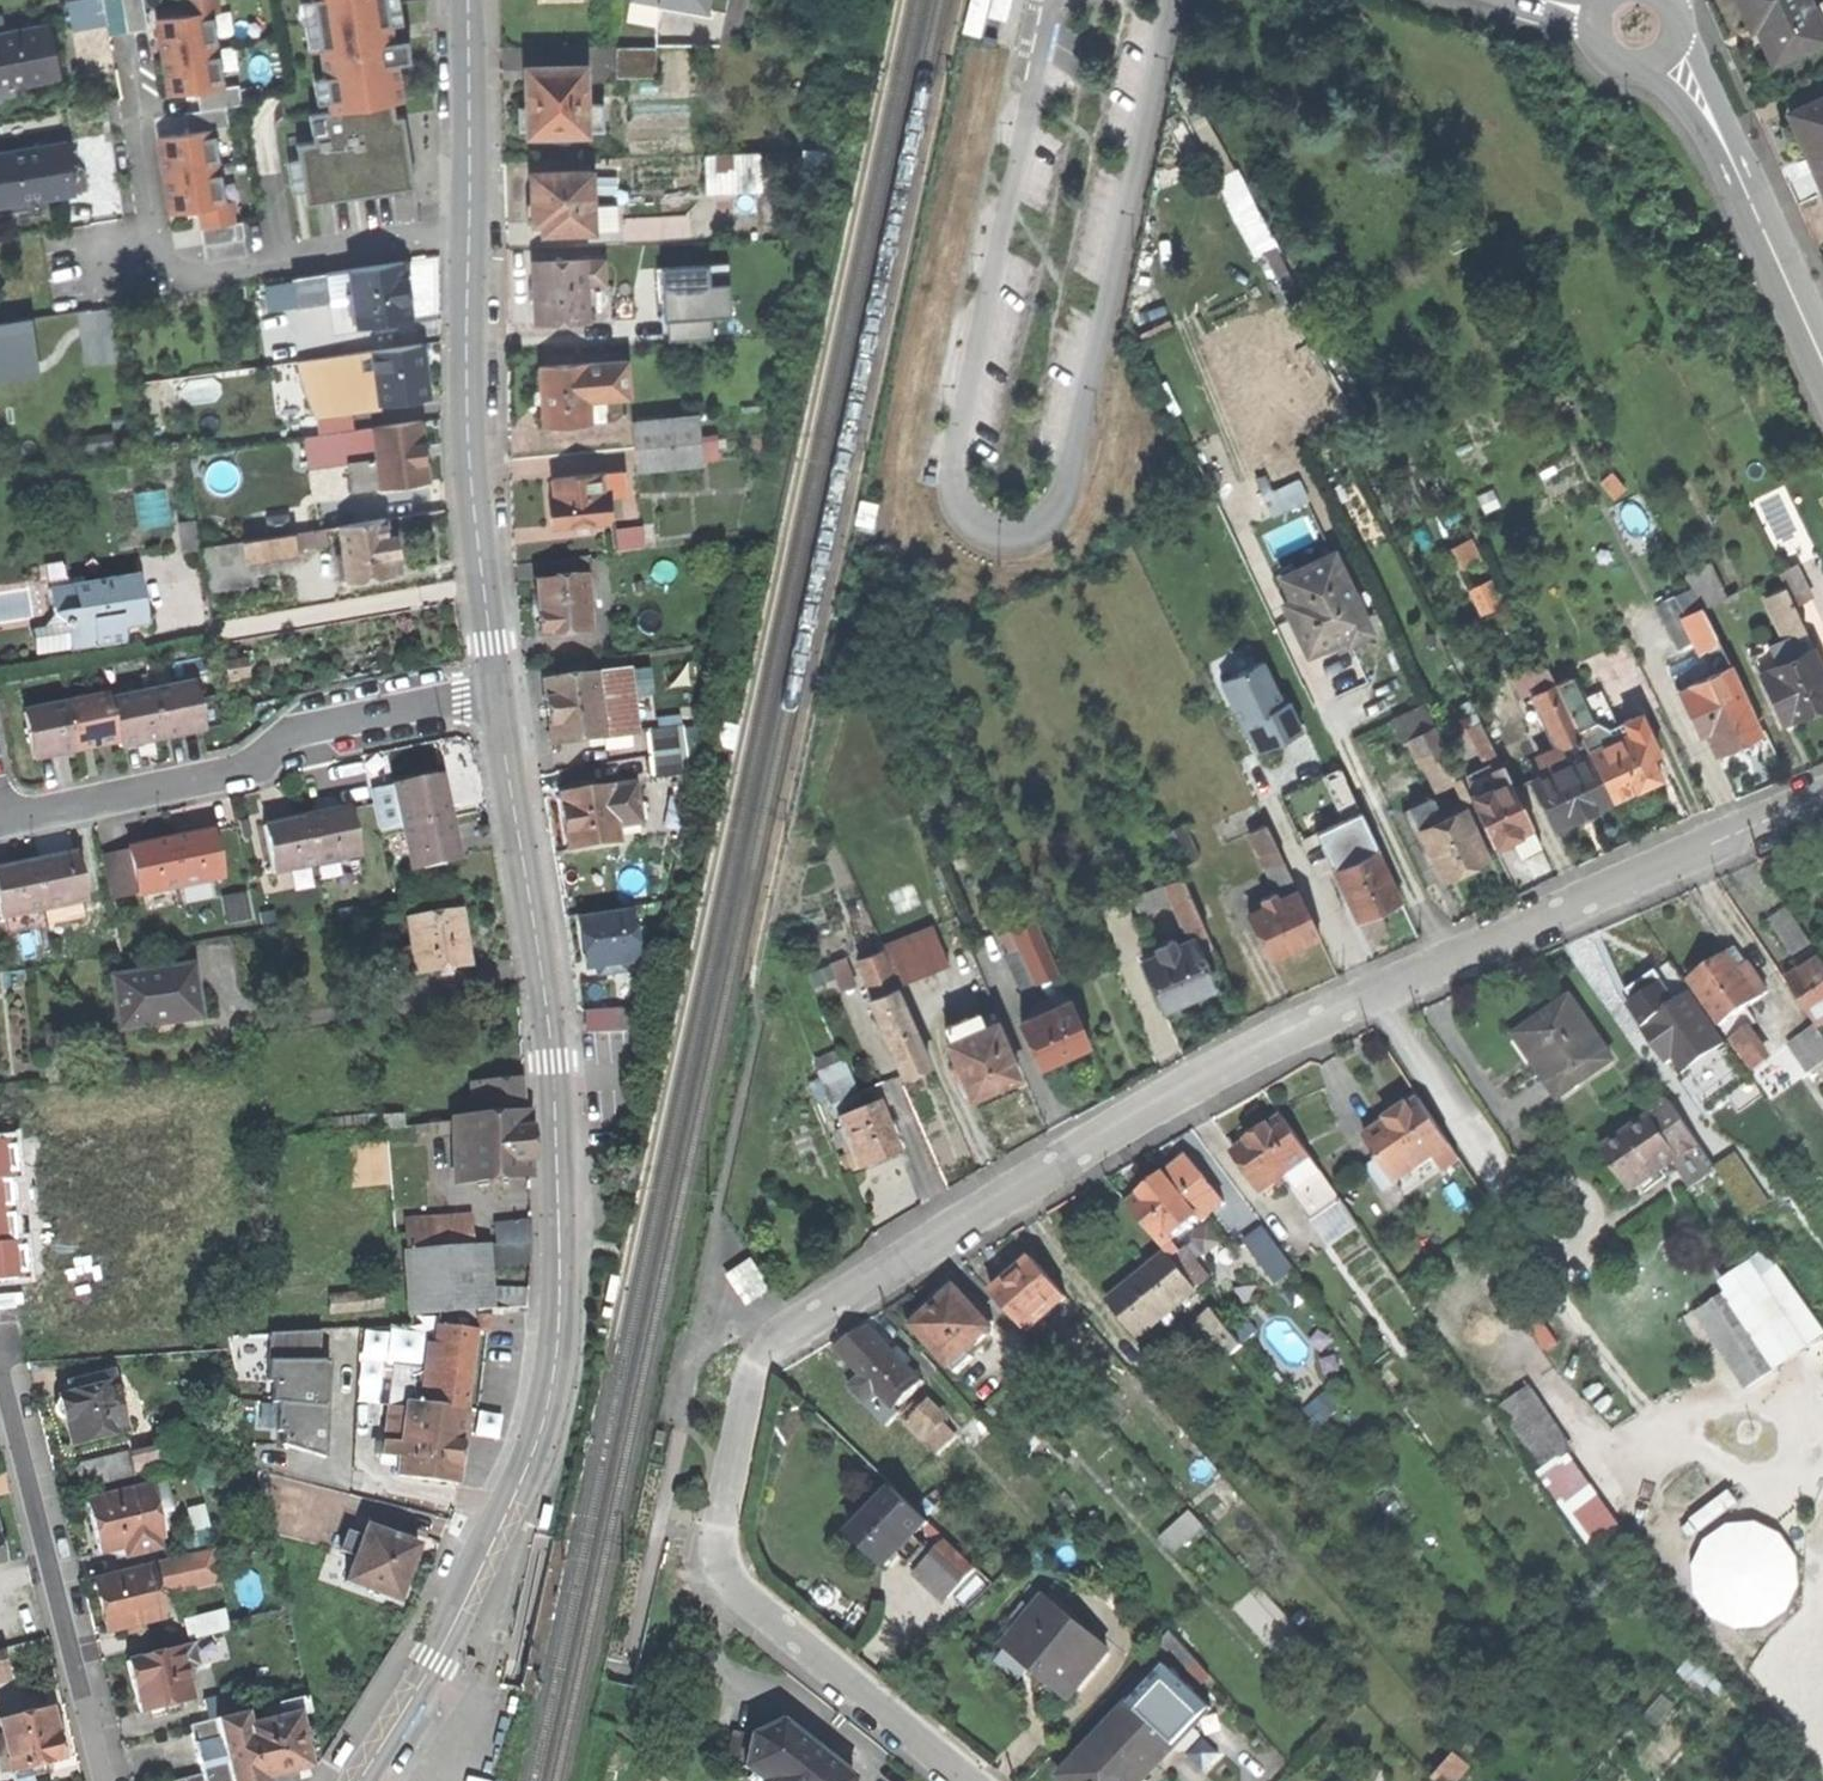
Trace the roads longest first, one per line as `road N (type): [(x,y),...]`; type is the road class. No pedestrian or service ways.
road 1 (residential): [(767,1351),(1053,1167),(1270,1042),(1822,800)]
road 2 (secondary): [(506,1519),(551,1391),(560,1246),(553,1062),(497,691)]
road 3 (secondary): [(497,691),(469,425),(469,0)]
road 4 (residential): [(767,1351),(743,1408),(719,1533),(721,1565),(743,1597),(971,1780)]
road 5 (residential): [(497,691),(312,728),(219,779),(0,819)]
road 6 (residential): [(104,1780),(0,1359)]
road 7 (secondary): [(506,1519),(437,1660),(361,1780)]
road 8 (secondary): [(1754,209),(1734,141),(1681,30)]
road 9 (secondary): [(1647,70),(1700,127),(1754,209)]
road 10 (secondary): [(1822,361),(1754,209)]

